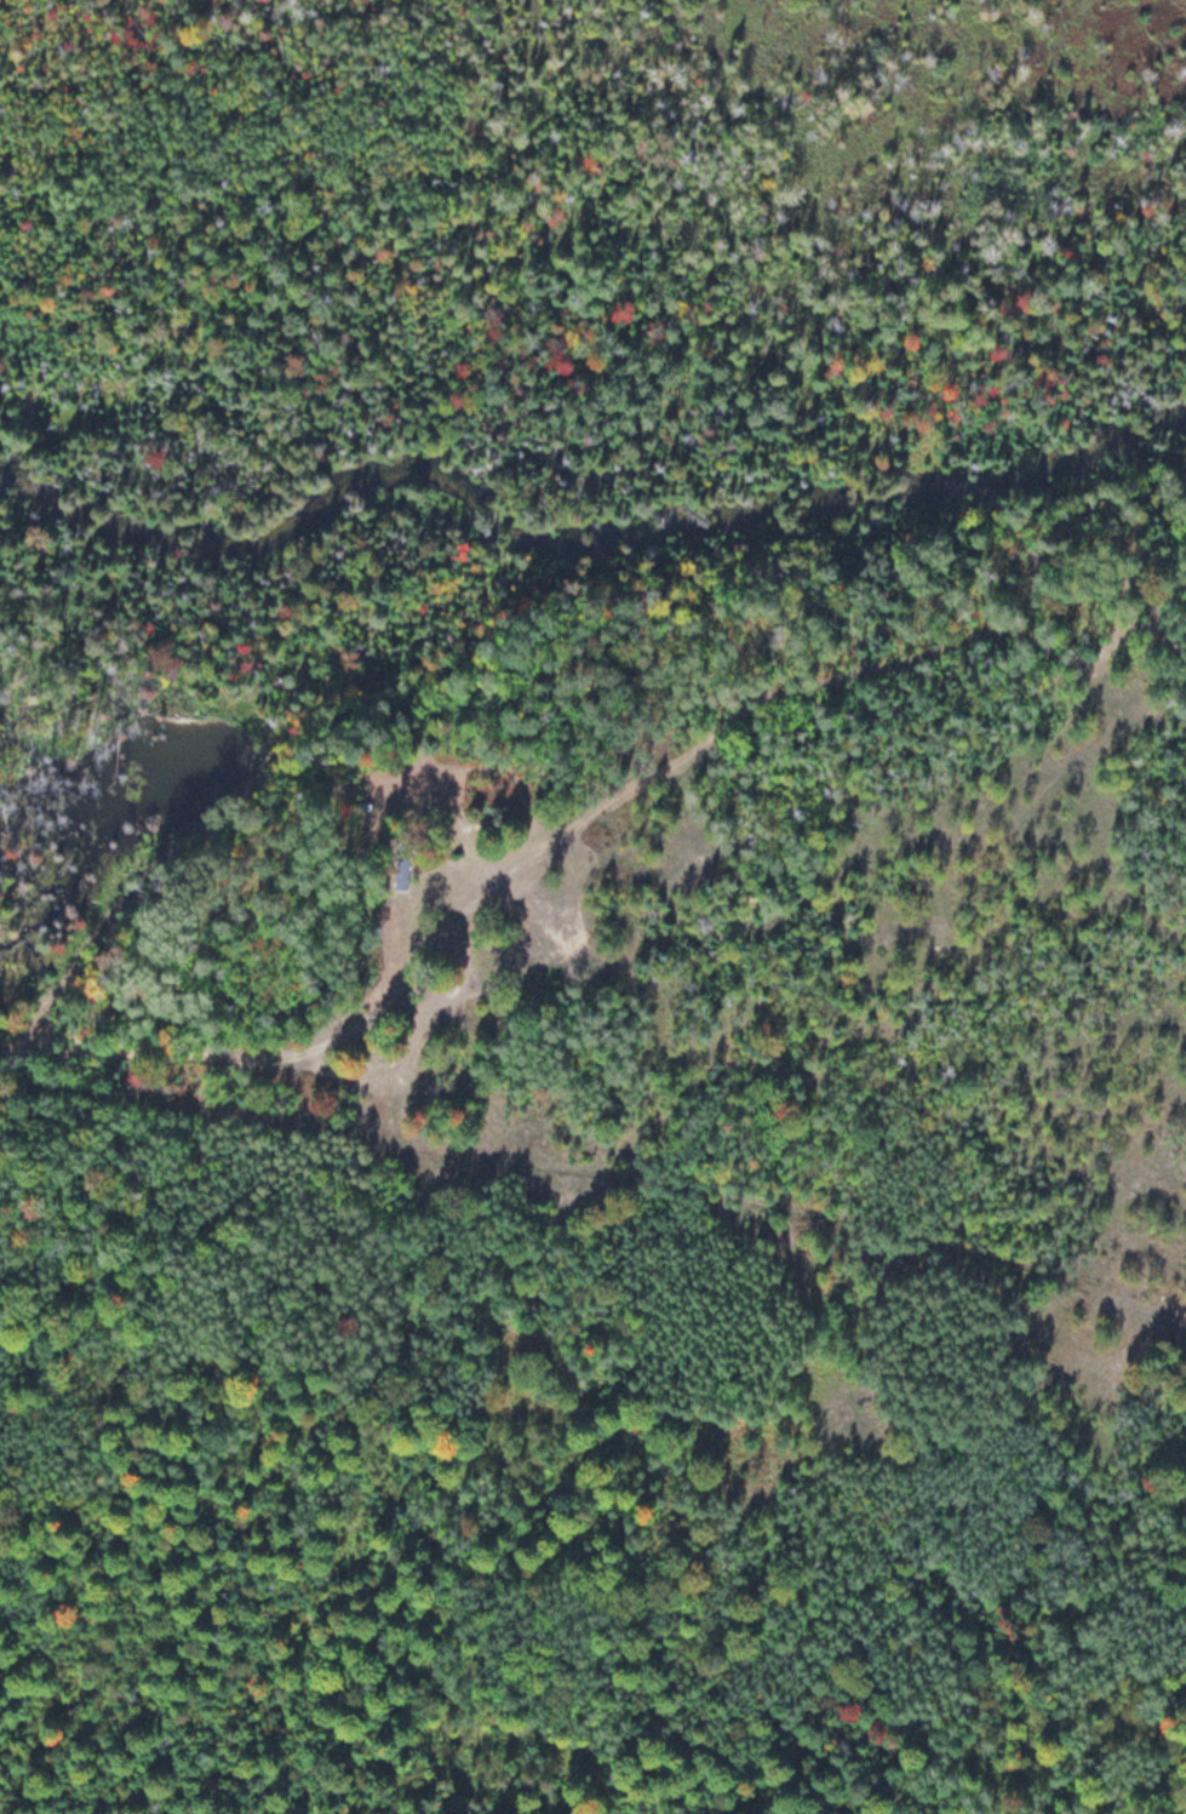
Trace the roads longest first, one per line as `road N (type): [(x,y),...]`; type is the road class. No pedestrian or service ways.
road 1 (residential): [(1185,1320),(1019,1260),(819,1203),(574,1158),(446,1149),(371,1128),(0,1082)]

